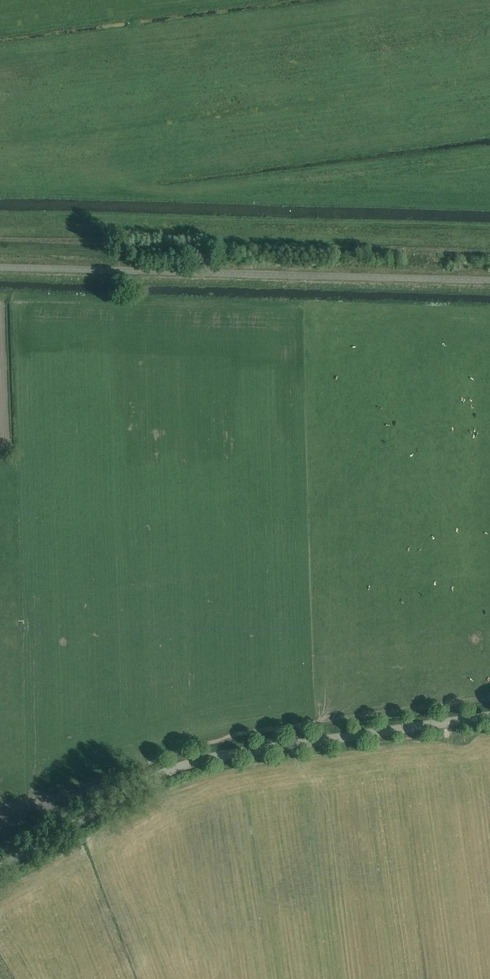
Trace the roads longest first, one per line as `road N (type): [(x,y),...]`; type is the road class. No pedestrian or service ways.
road 1 (tertiary): [(0,868),(172,770),(489,716)]

